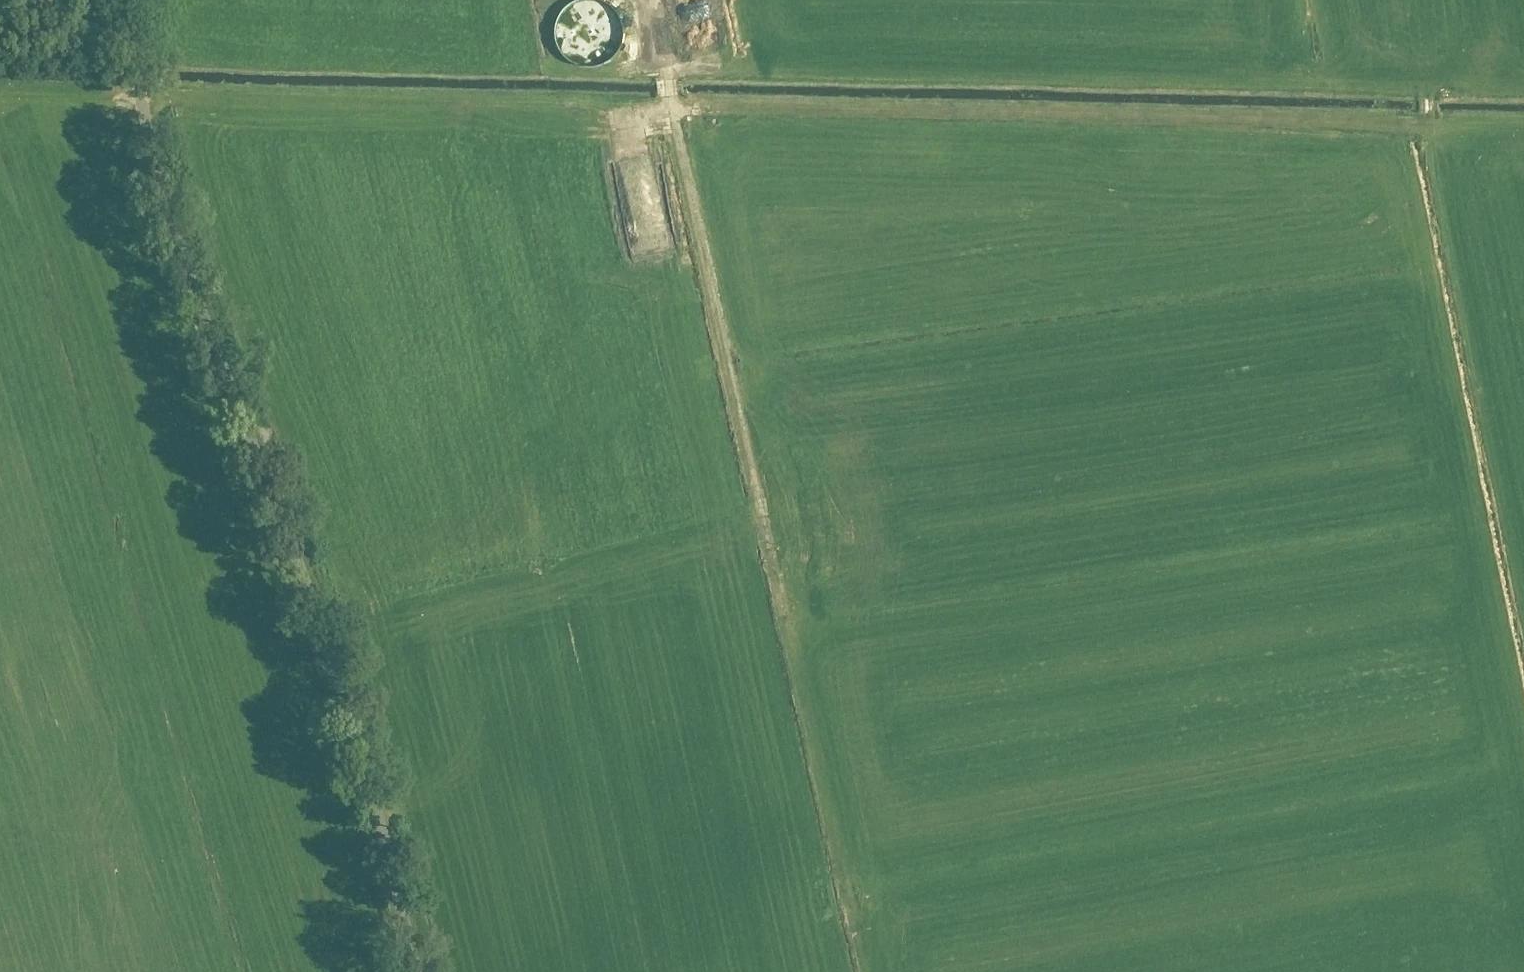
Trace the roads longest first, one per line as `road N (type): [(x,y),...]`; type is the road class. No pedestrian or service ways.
road 1 (unclassified): [(416,971),(341,664),(198,283),(121,0)]

